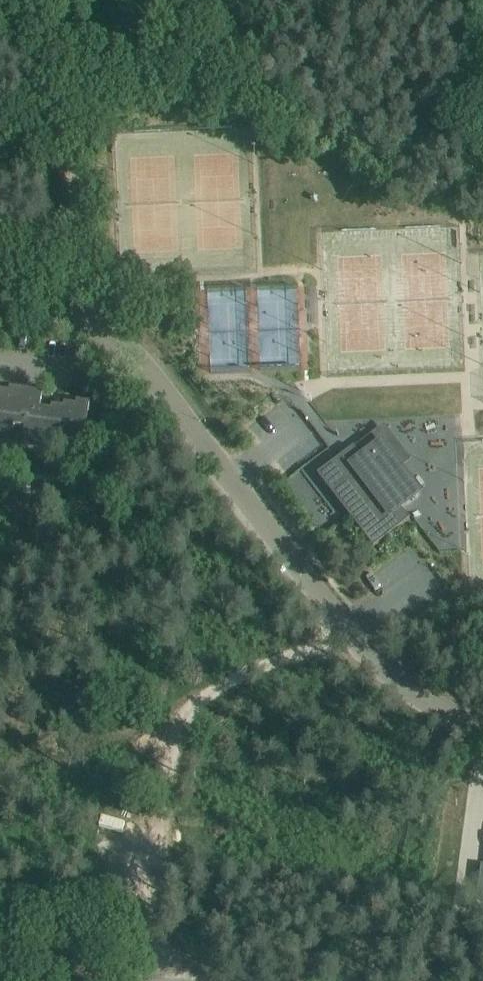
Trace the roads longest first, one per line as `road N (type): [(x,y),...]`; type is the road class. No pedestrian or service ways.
road 1 (unclassified): [(482,730),(434,706),(351,639),(124,345),(86,319),(0,295)]

